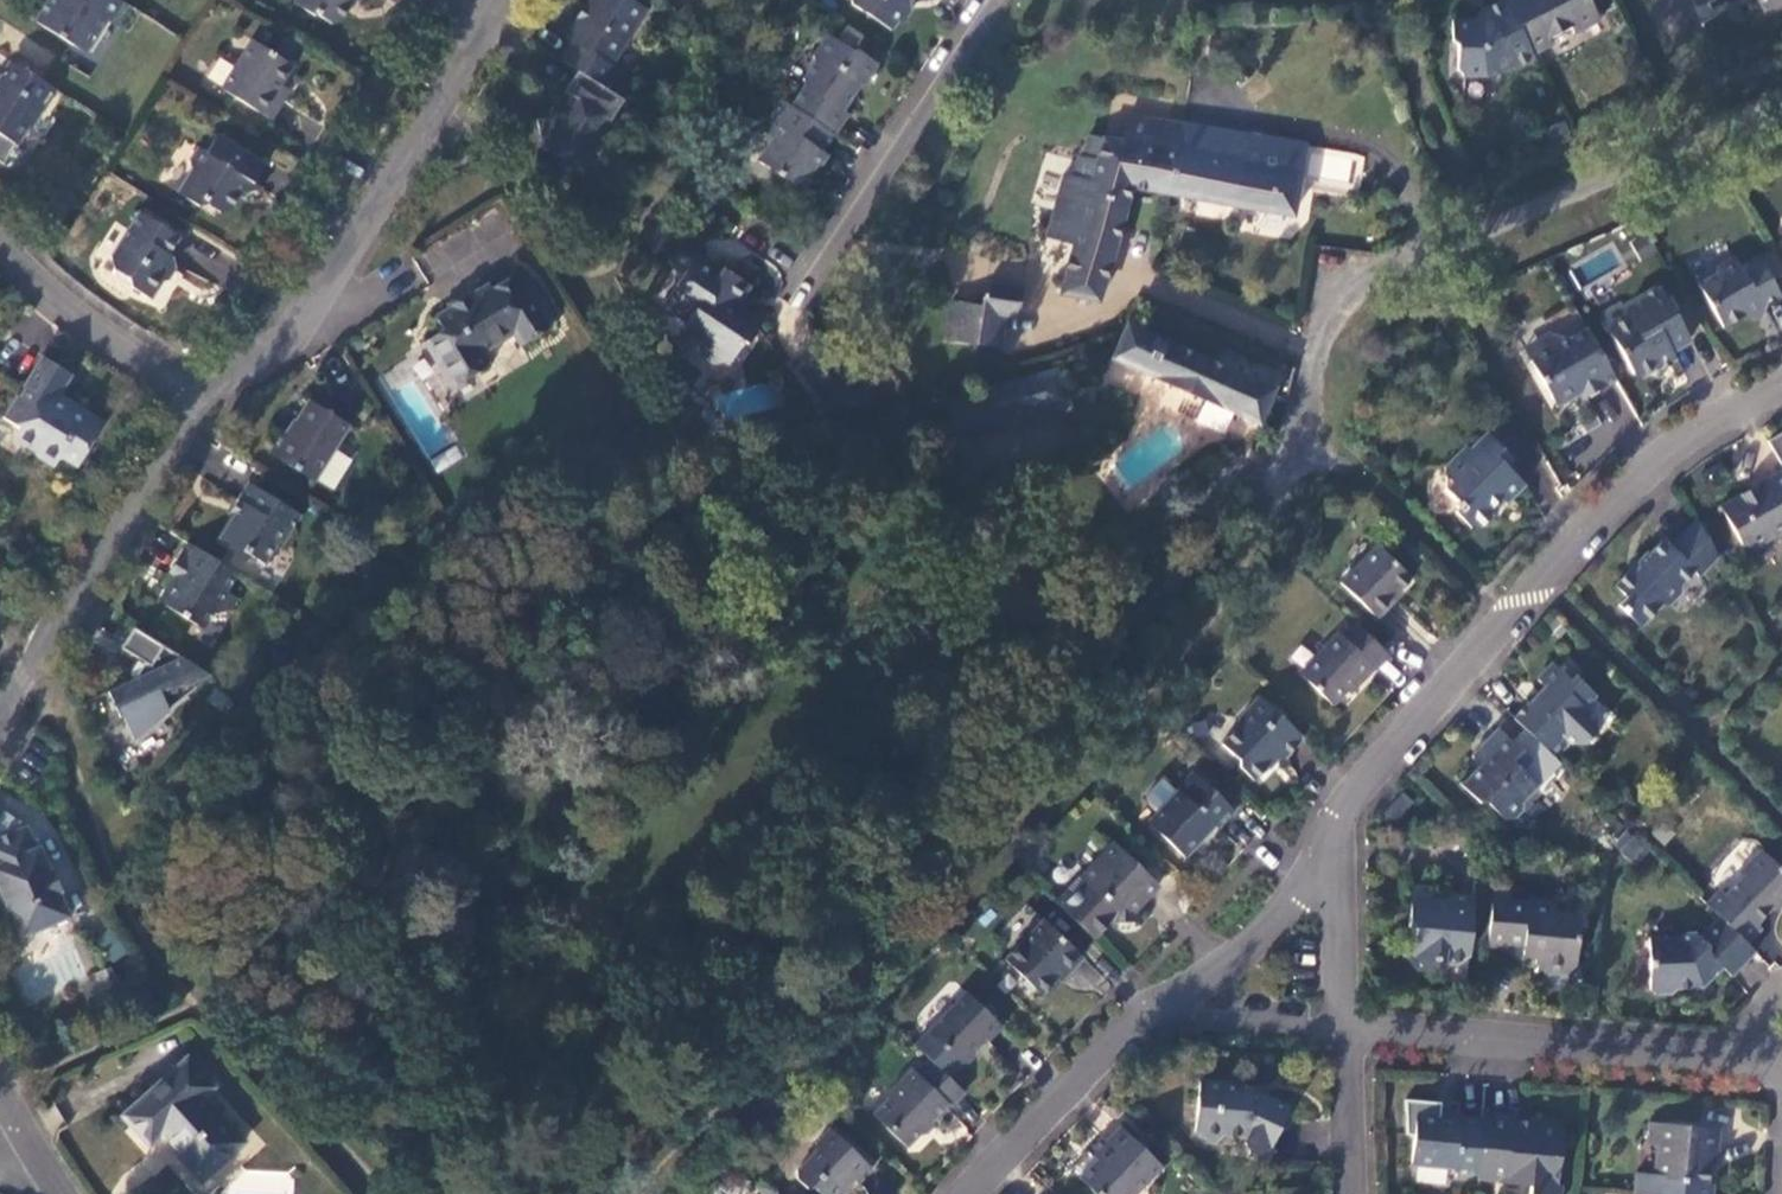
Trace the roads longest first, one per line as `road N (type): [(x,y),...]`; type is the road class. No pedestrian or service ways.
road 1 (residential): [(1320,871),(1340,821),(1630,505),(1721,426),(1781,394)]
road 2 (residential): [(1781,115),(1370,290),(1330,341),(1309,435)]
road 3 (residential): [(223,405),(339,258),(499,0)]
road 4 (residential): [(1348,1030),(1780,1069)]
road 5 (residential): [(0,707),(54,621),(223,405)]
road 6 (residential): [(987,0),(803,264),(761,236)]
road 7 (residential): [(223,405),(34,274),(0,231)]
road 8 (residential): [(972,1193),(1162,1008)]
road 9 (residential): [(1162,1008),(1299,902),(1320,871)]
road 10 (residential): [(1162,1008),(1348,1030)]
road 11 (residential): [(1348,1030),(1354,1193)]
road 12 (residential): [(1320,871),(1348,1030)]
road 13 (residential): [(65,1193),(0,1084)]
road 14 (residential): [(1780,1069),(1759,1193)]

